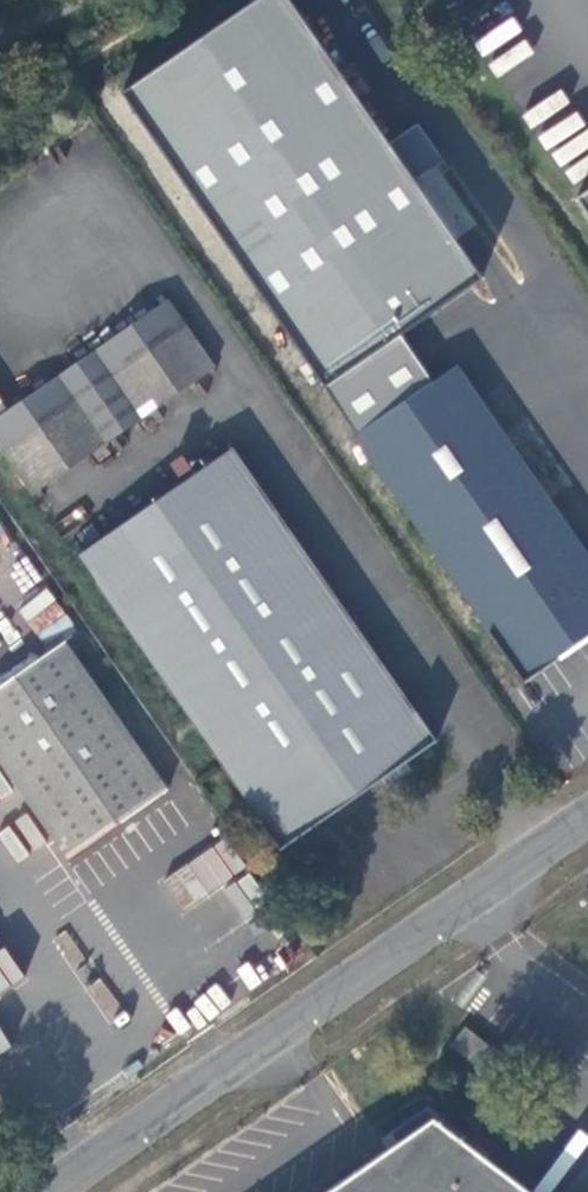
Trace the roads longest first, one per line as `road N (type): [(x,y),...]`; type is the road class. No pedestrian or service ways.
road 1 (secondary): [(587,814),(39,1191)]

